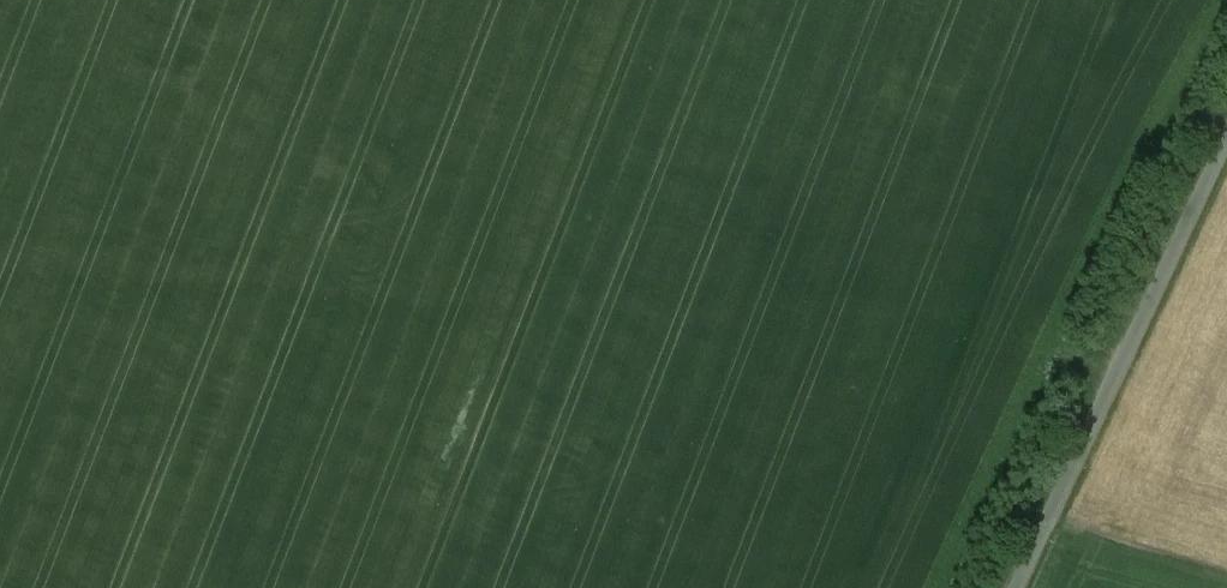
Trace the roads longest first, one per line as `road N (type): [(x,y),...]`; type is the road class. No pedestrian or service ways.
road 1 (unclassified): [(1226,137),(1013,587)]

